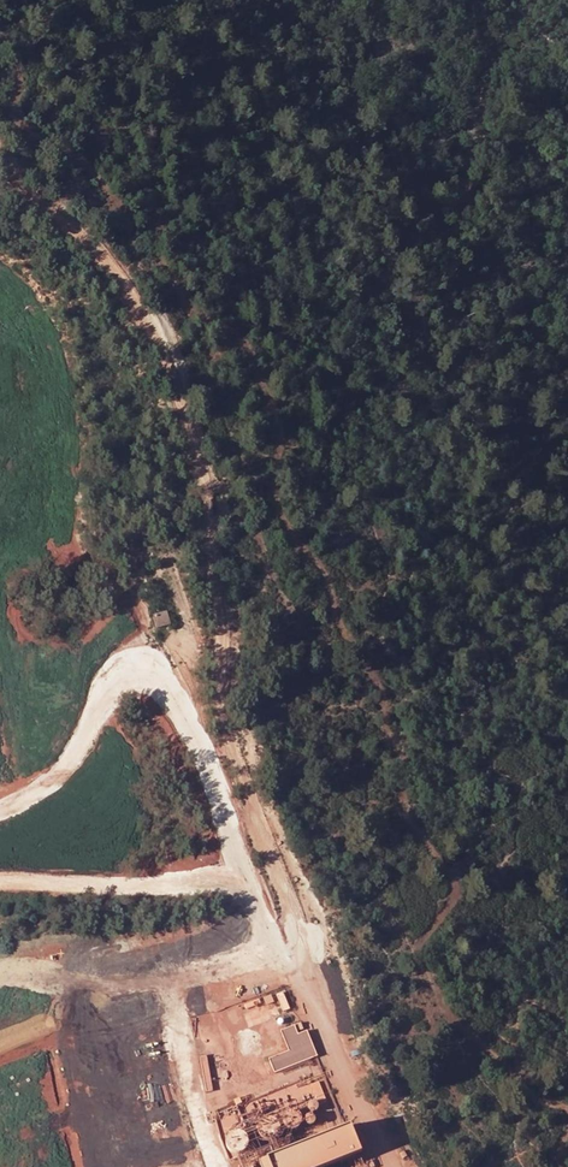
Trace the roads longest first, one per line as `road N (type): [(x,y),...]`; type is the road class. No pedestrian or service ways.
road 1 (track): [(0,21),(19,114),(101,179),(117,203),(153,219),(171,272),(195,306),(235,332),(268,393),(285,446),(278,490),(350,642),(387,691),(387,736),(406,766),(403,804),(455,886),(423,939),(449,1012),(564,1109),(562,1166)]
road 2 (track): [(213,609),(168,366),(148,317),(111,267),(0,165)]

